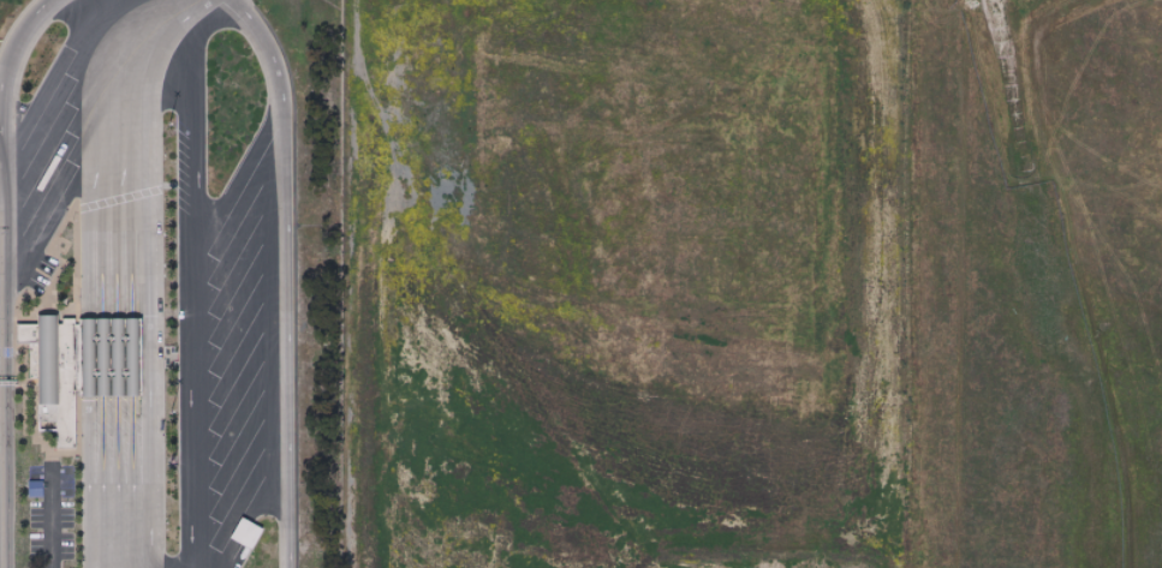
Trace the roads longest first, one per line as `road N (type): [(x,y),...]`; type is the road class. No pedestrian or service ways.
road 1 (track): [(1119,567),(1107,441),(1047,190),(1027,38),(1054,23),(1161,3)]

